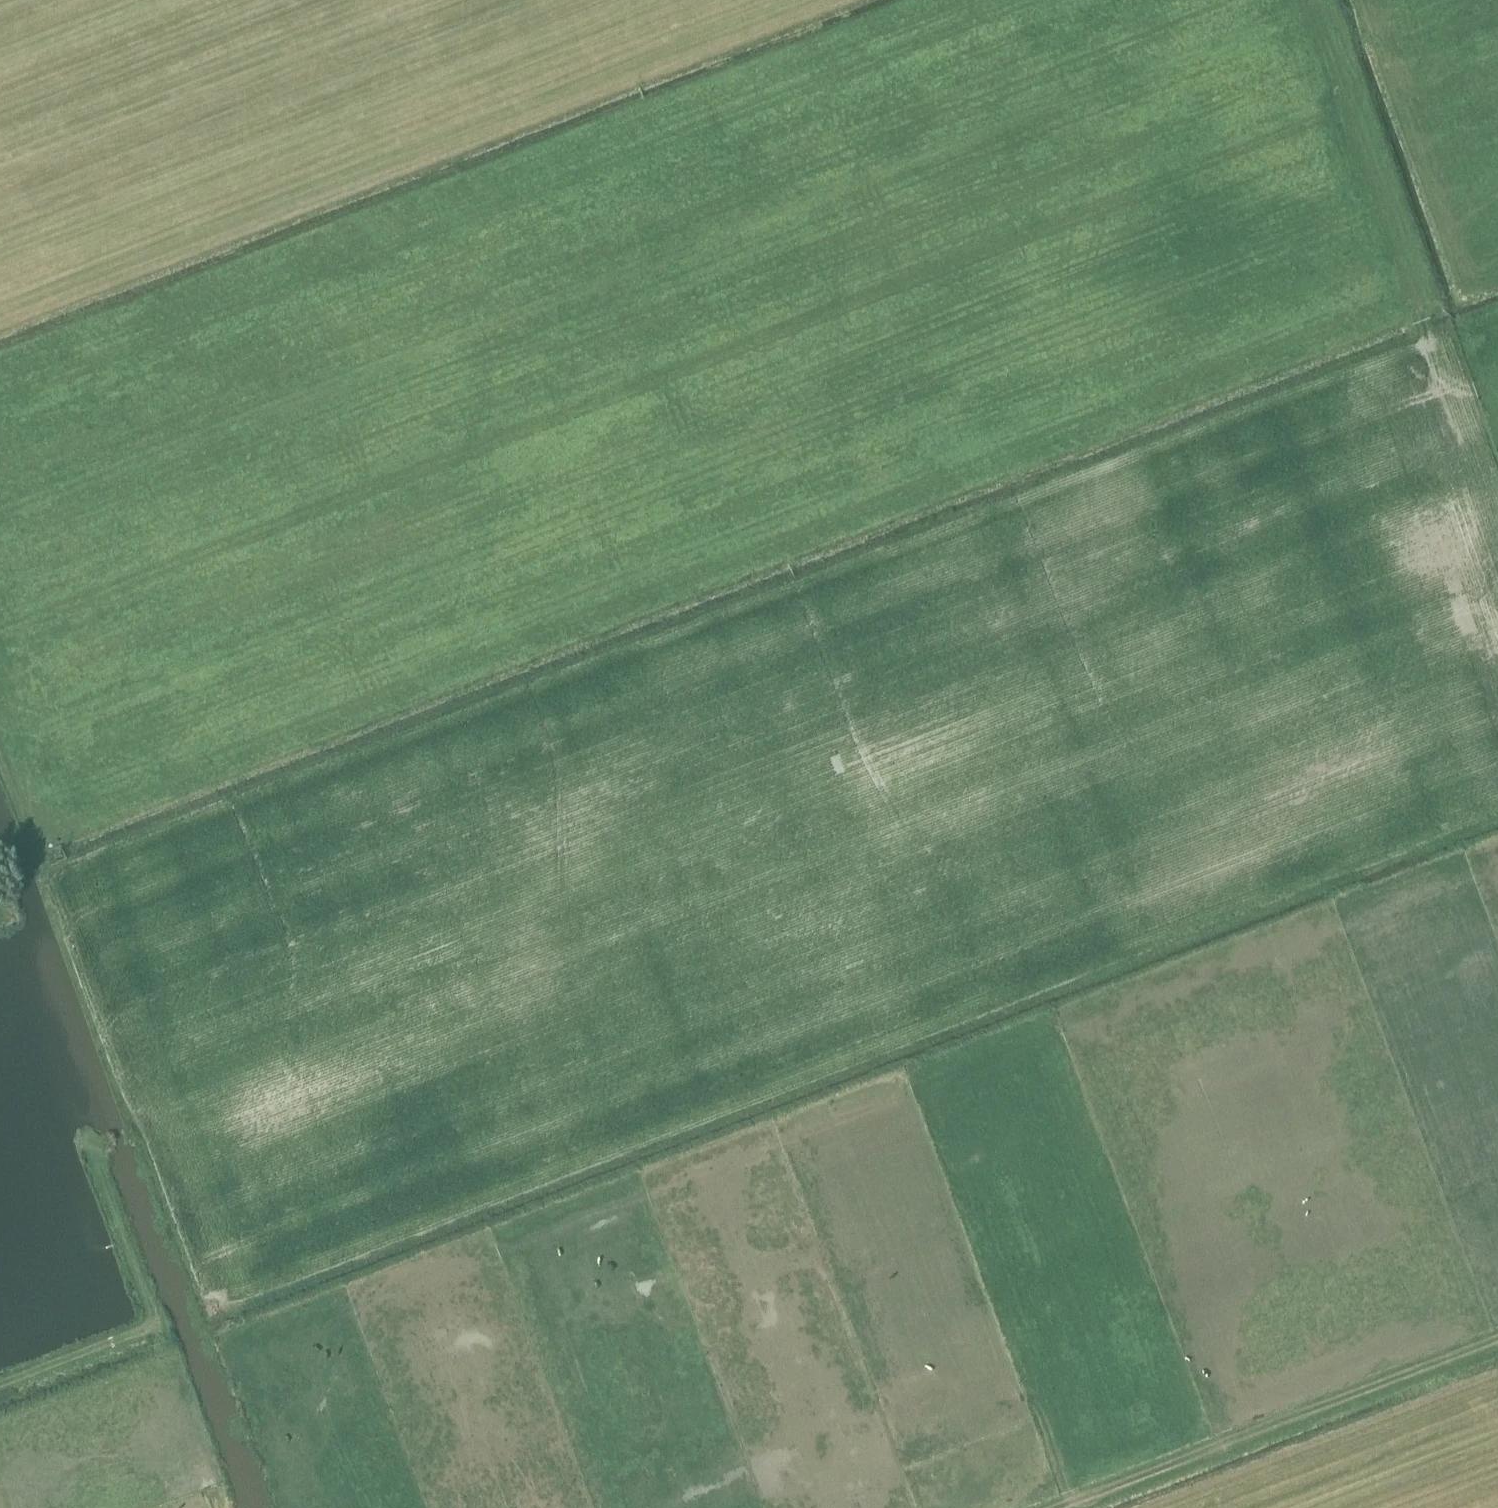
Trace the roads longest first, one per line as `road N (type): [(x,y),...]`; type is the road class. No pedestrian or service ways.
road 1 (track): [(1054,1507),(1497,1335)]

